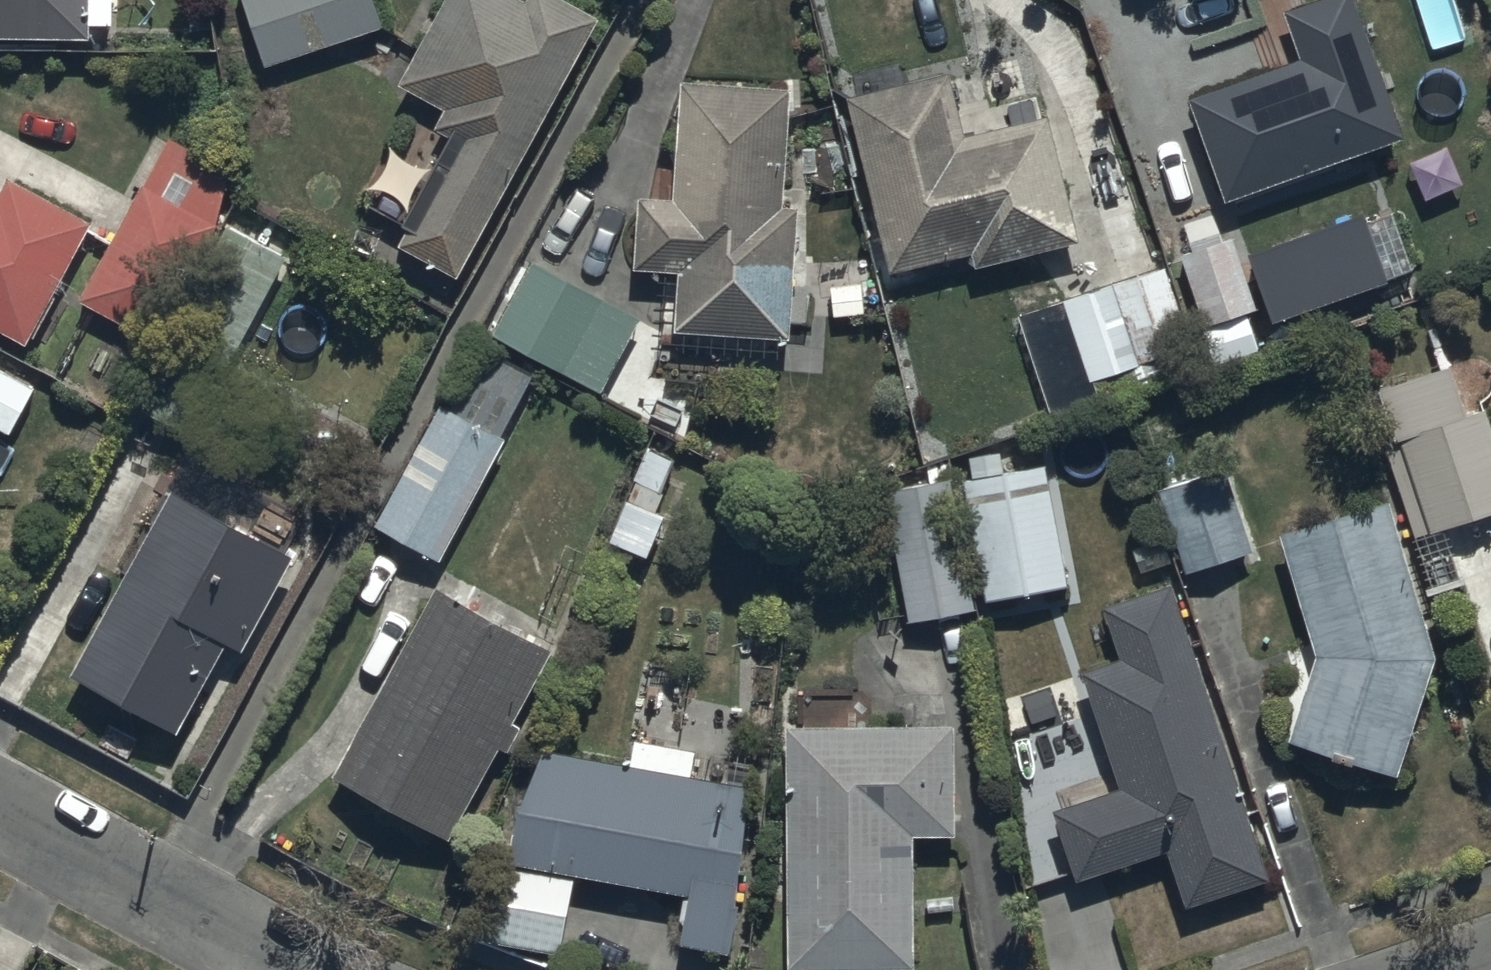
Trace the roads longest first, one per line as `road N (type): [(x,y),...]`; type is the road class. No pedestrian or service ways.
road 1 (residential): [(299,969),(0,812)]

